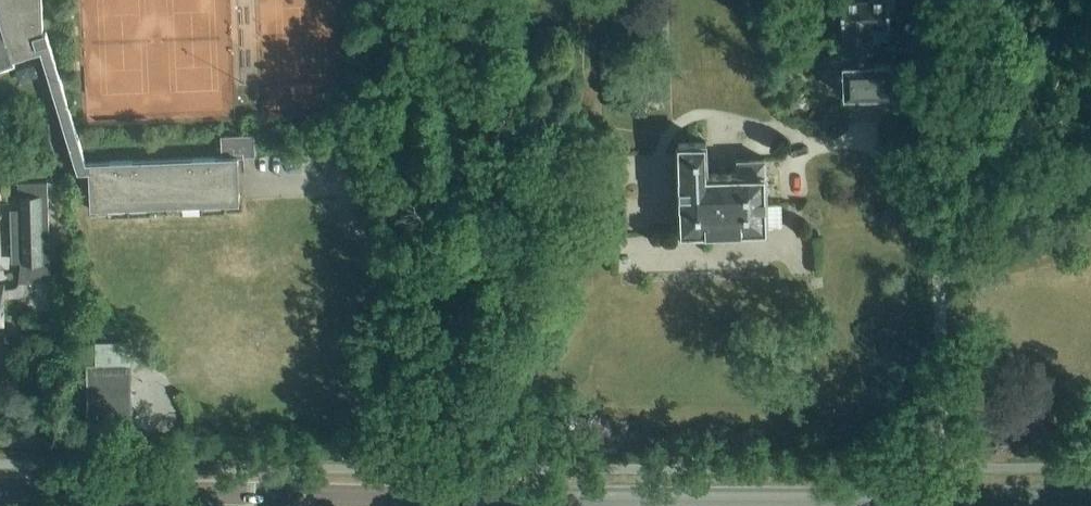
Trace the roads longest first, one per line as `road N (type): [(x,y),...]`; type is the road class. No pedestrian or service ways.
road 1 (secondary): [(417,502),(1090,500)]
road 2 (unclassified): [(395,0),(417,502)]
road 3 (secondary): [(306,497),(0,489)]

